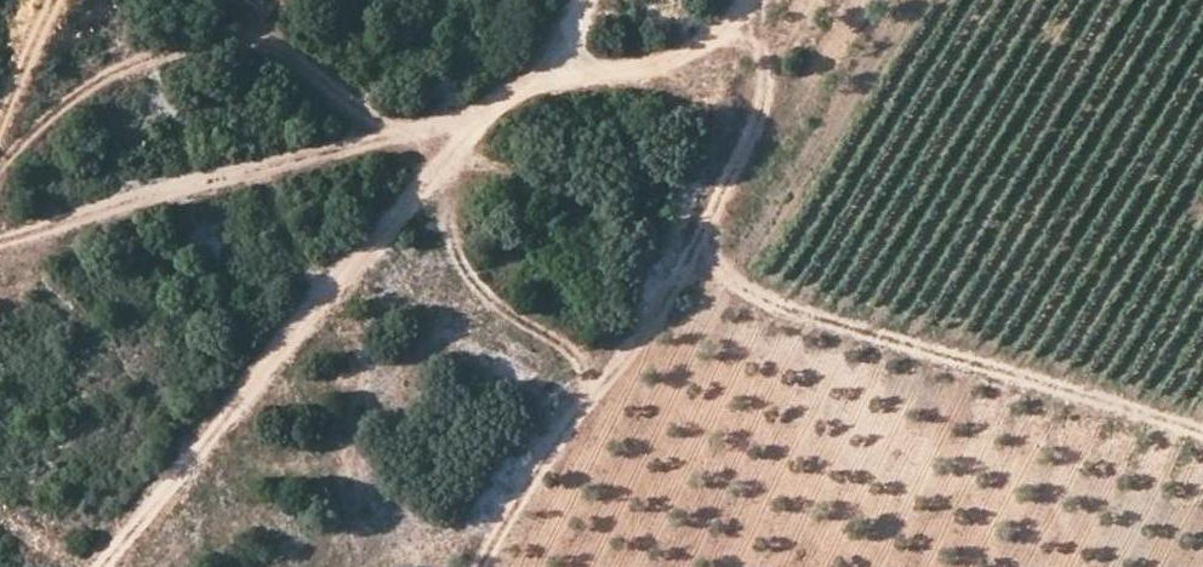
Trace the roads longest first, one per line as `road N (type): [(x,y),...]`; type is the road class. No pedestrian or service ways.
road 1 (track): [(111,566),(489,118),(607,64),(751,115),(700,236),(727,284),(1202,430)]
road 2 (track): [(0,237),(489,118)]
road 3 (track): [(0,176),(58,113),(141,66),(256,36),(312,93),(421,135)]
road 4 (track): [(643,71),(765,12),(772,0)]

